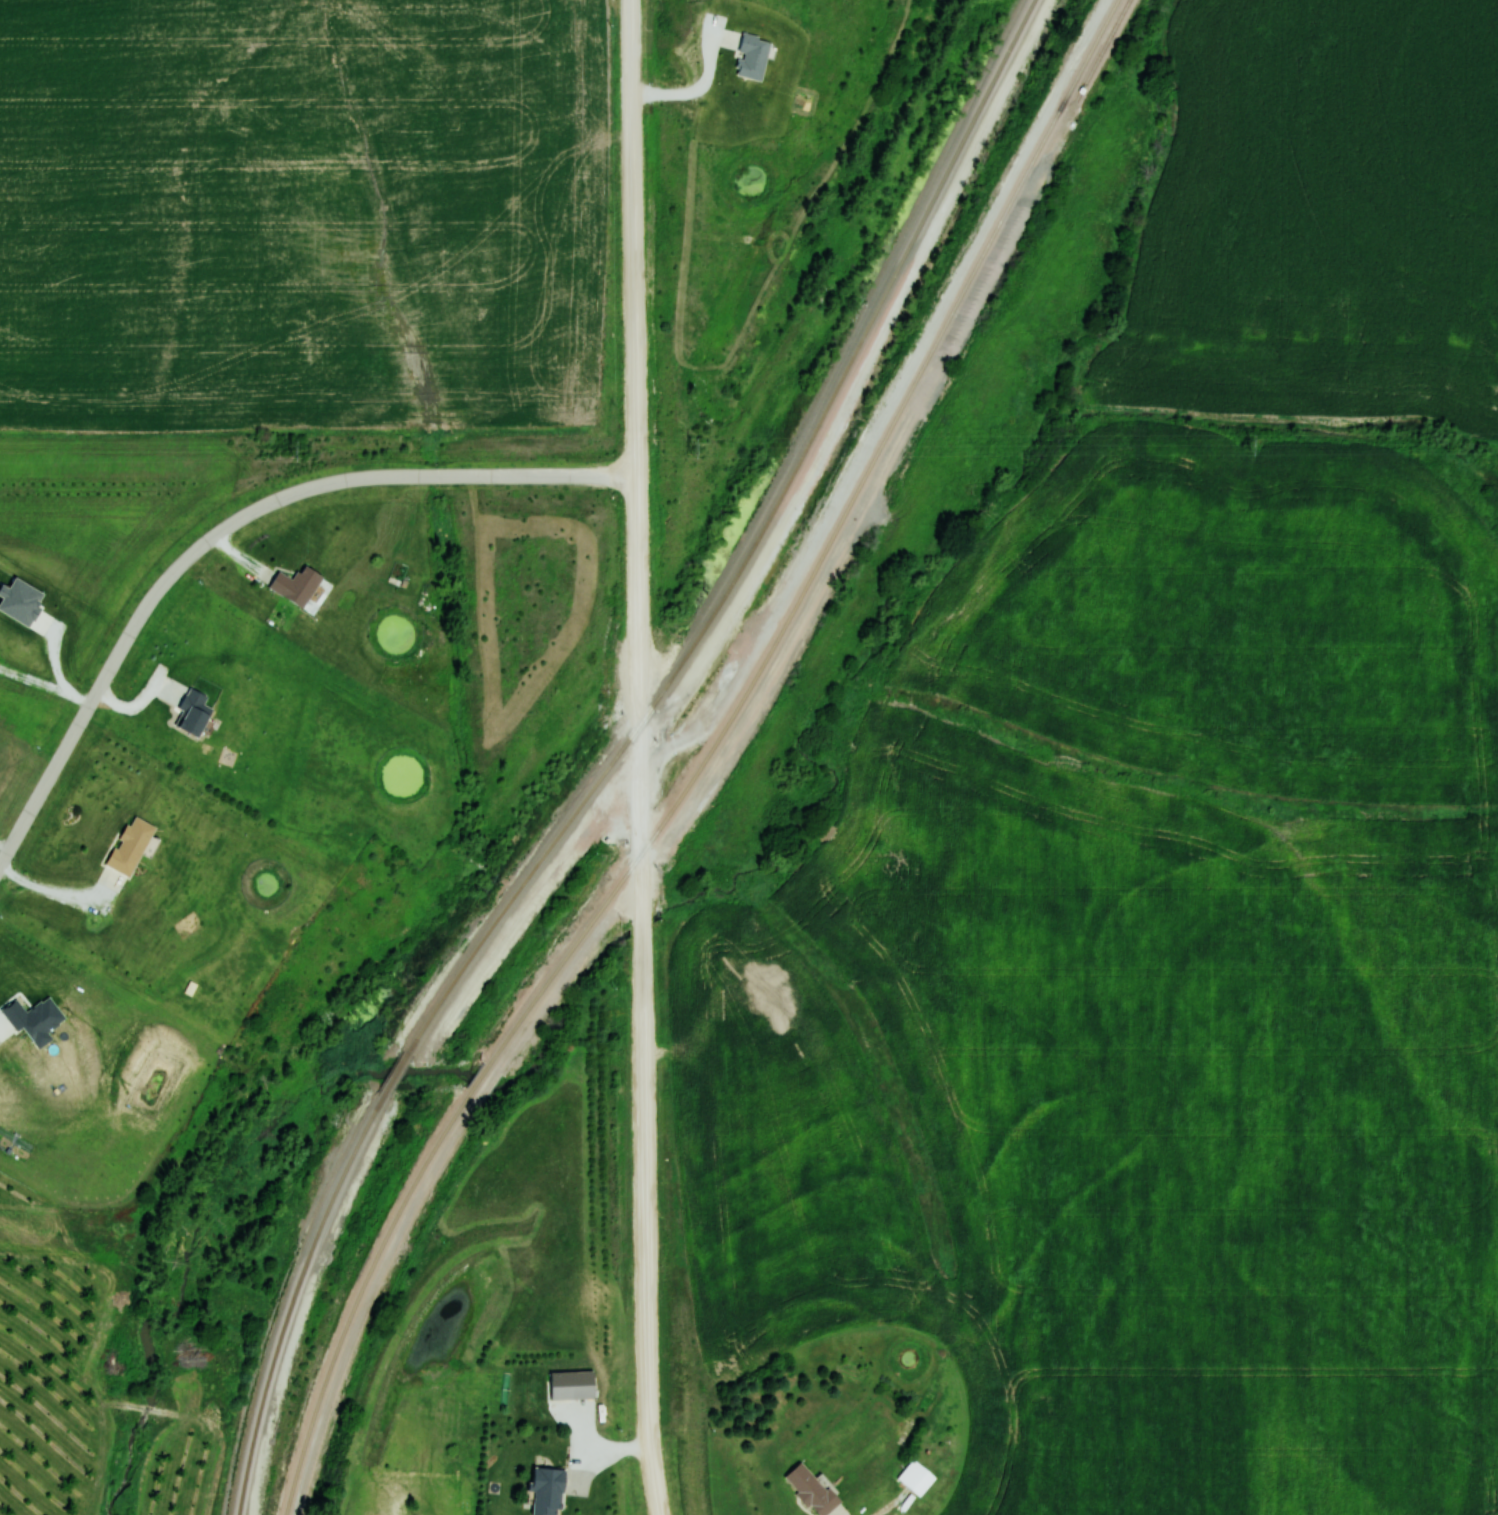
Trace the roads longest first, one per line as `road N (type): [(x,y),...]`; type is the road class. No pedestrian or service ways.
road 1 (residential): [(657,1514),(645,1406),(633,0)]
road 2 (residential): [(0,869),(153,599),(225,530),(285,498),(346,481),(638,476)]

